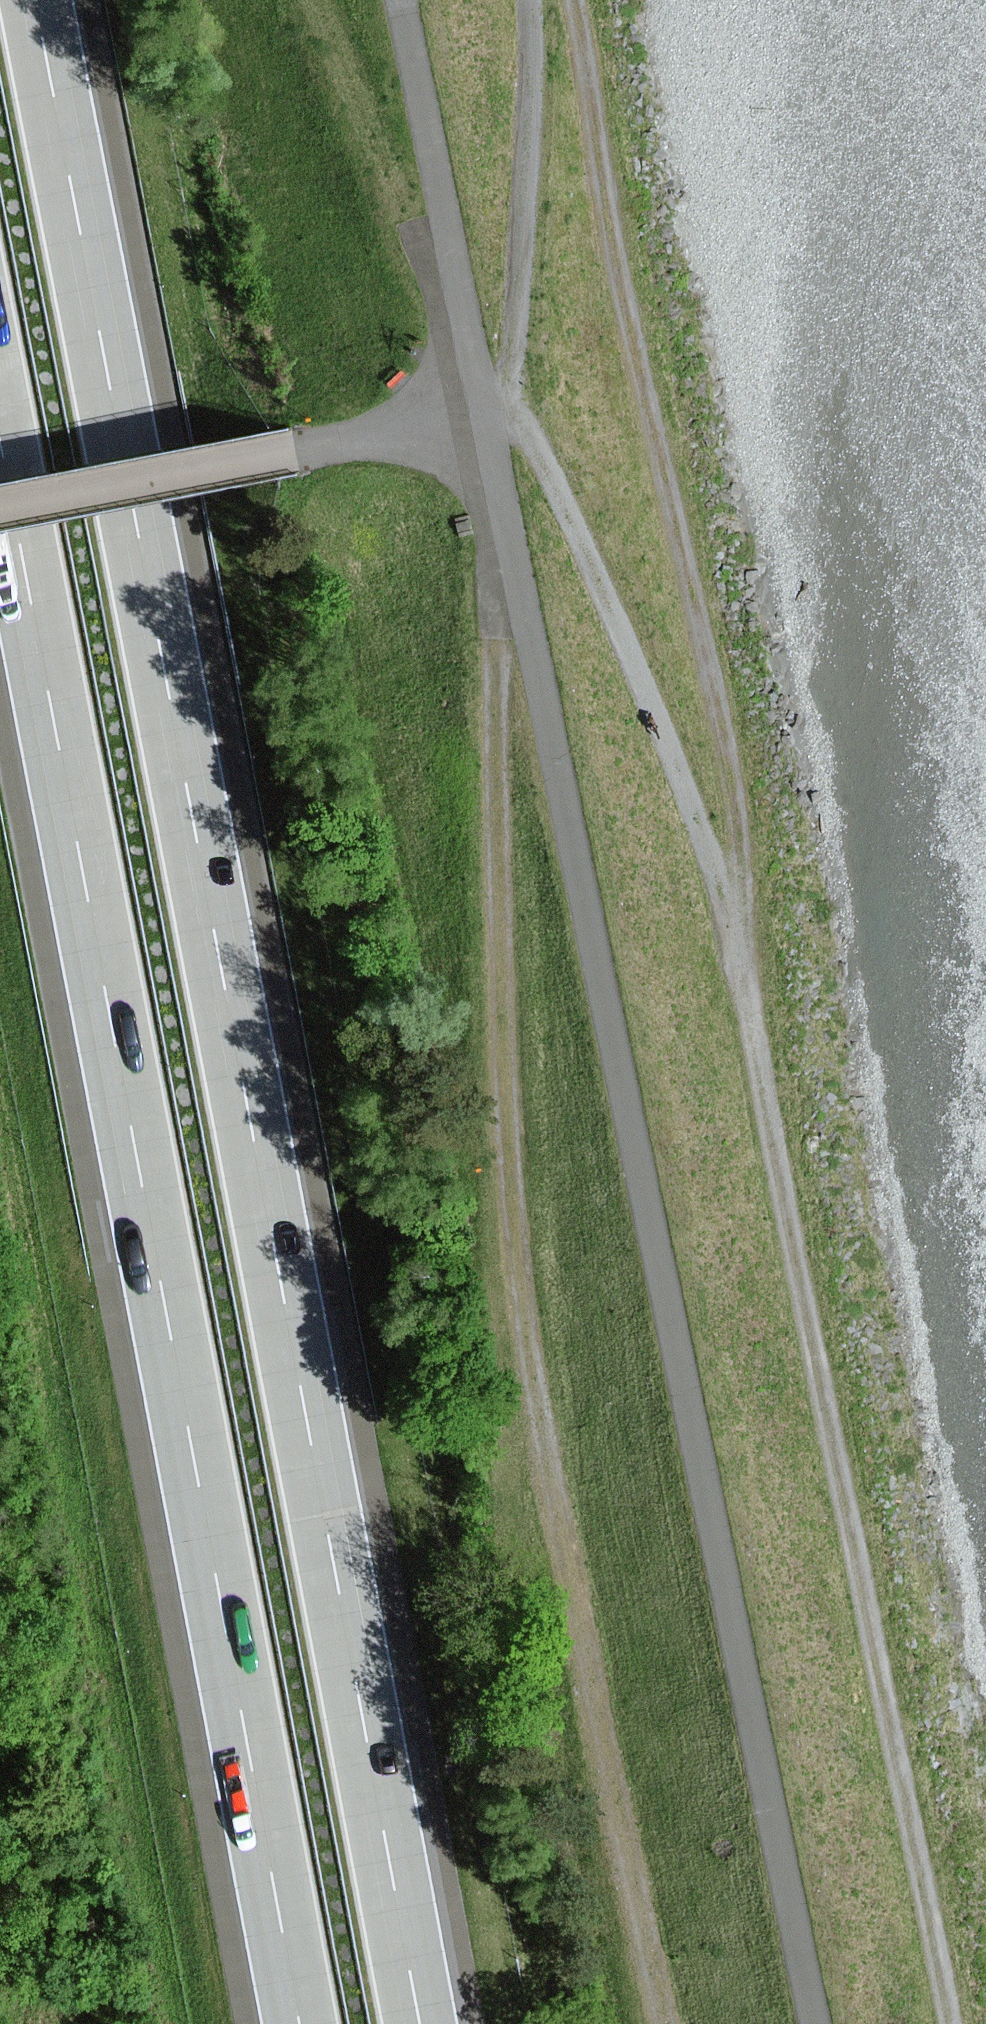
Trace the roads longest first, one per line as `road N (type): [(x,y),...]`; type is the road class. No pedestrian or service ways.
road 1 (motorway): [(416,2023),(30,0)]
road 2 (track): [(533,0),(513,361),(486,414),(526,432),(575,528),(699,826),(735,939),(738,833),(576,0)]
road 3 (track): [(486,414),(816,2023)]
road 4 (track): [(663,2023),(540,1418),(504,1114),(486,414)]
road 5 (motorway): [(0,453),(298,2023)]
road 6 (track): [(954,2023),(735,939)]
road 7 (track): [(0,509),(486,414)]
road 8 (track): [(400,0),(486,414)]

